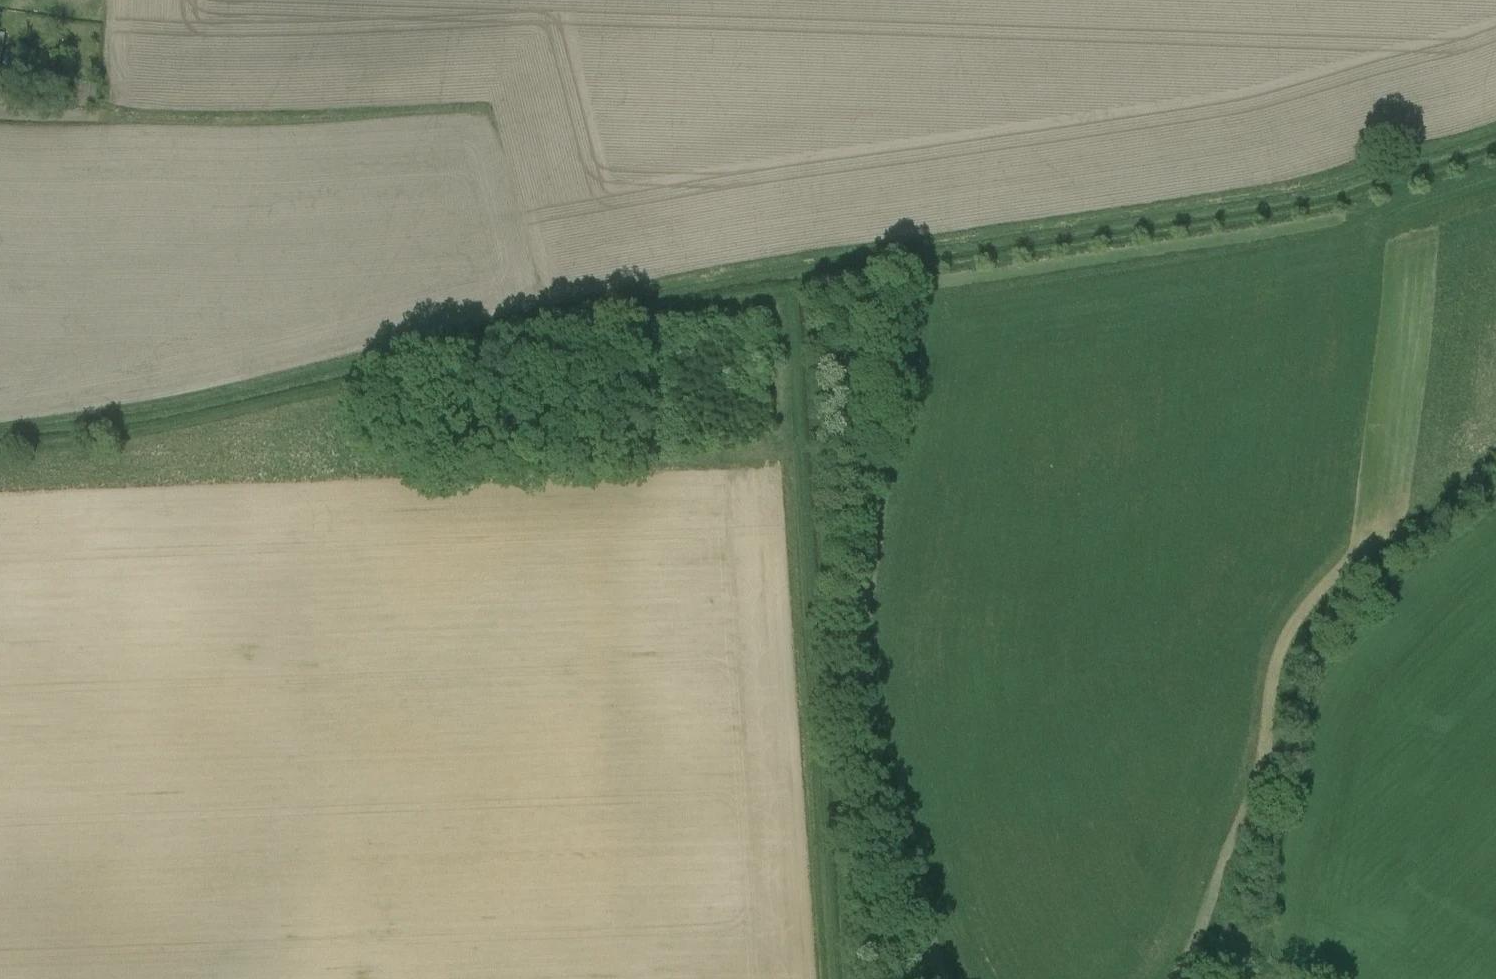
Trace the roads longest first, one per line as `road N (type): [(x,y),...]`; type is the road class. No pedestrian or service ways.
road 1 (track): [(1495,146),(1335,193),(559,309),(114,408),(0,421)]

